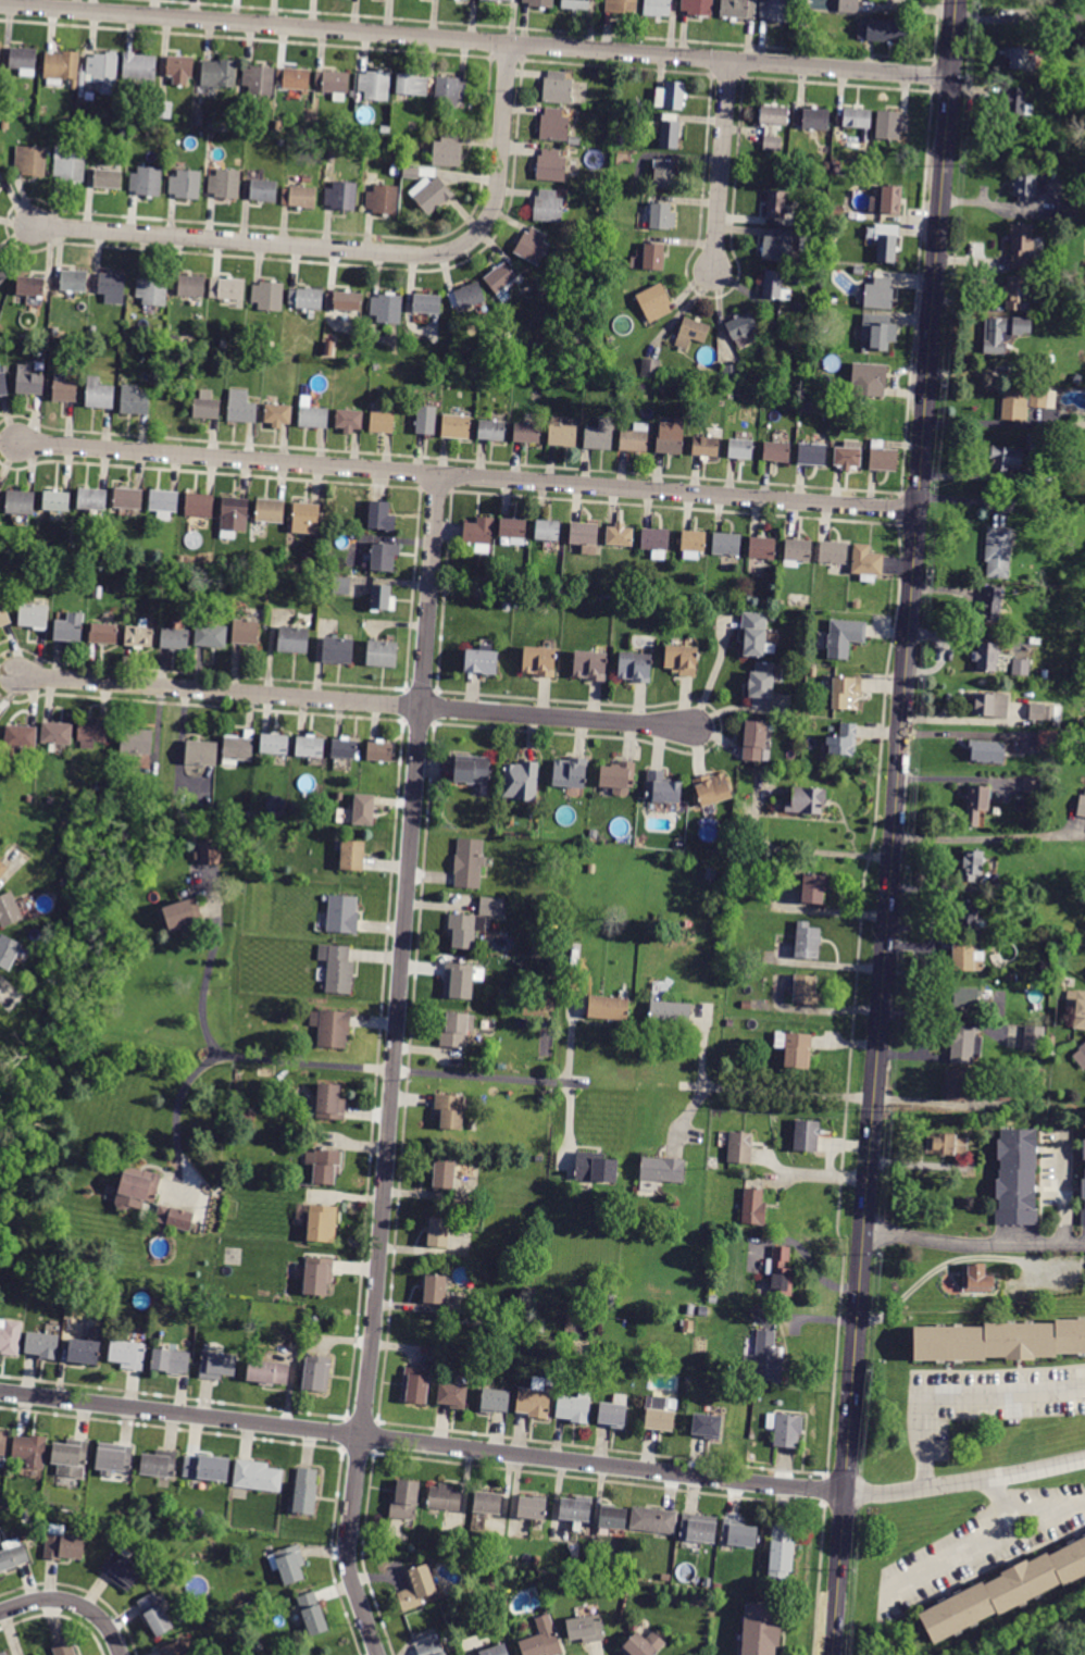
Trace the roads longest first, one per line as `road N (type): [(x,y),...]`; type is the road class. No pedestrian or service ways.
road 1 (tertiary): [(834,1654),(951,0)]
road 2 (residential): [(378,1654),(348,1553),(374,1332),(438,474)]
road 3 (residential): [(946,75),(0,3)]
road 4 (residential): [(919,511),(18,443)]
road 5 (residential): [(845,1493),(0,1392)]
road 6 (residential): [(508,43),(492,211),(475,236),(450,251),(421,256),(33,225)]
road 7 (residential): [(422,707),(20,676)]
road 8 (residential): [(422,707),(696,726)]
road 9 (residential): [(845,1493),(928,1488),(1084,1458)]
road 10 (residential): [(863,1233),(977,1247),(1084,1247)]
road 11 (residential): [(713,271),(729,60)]
road 12 (residential): [(121,1654),(108,1627),(71,1602),(41,1600),(0,1612)]

